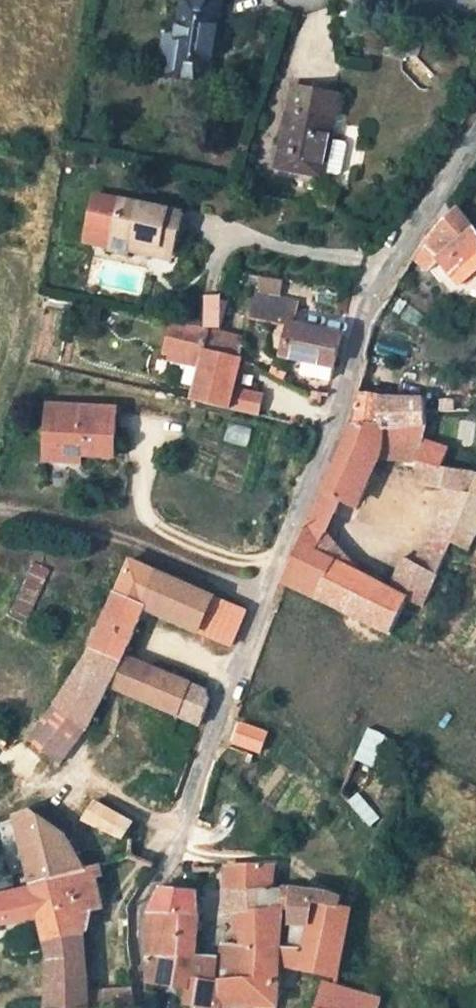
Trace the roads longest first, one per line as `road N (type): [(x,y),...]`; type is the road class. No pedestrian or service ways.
road 1 (residential): [(148,1007),(138,914),(272,603),(391,292),(475,125)]

